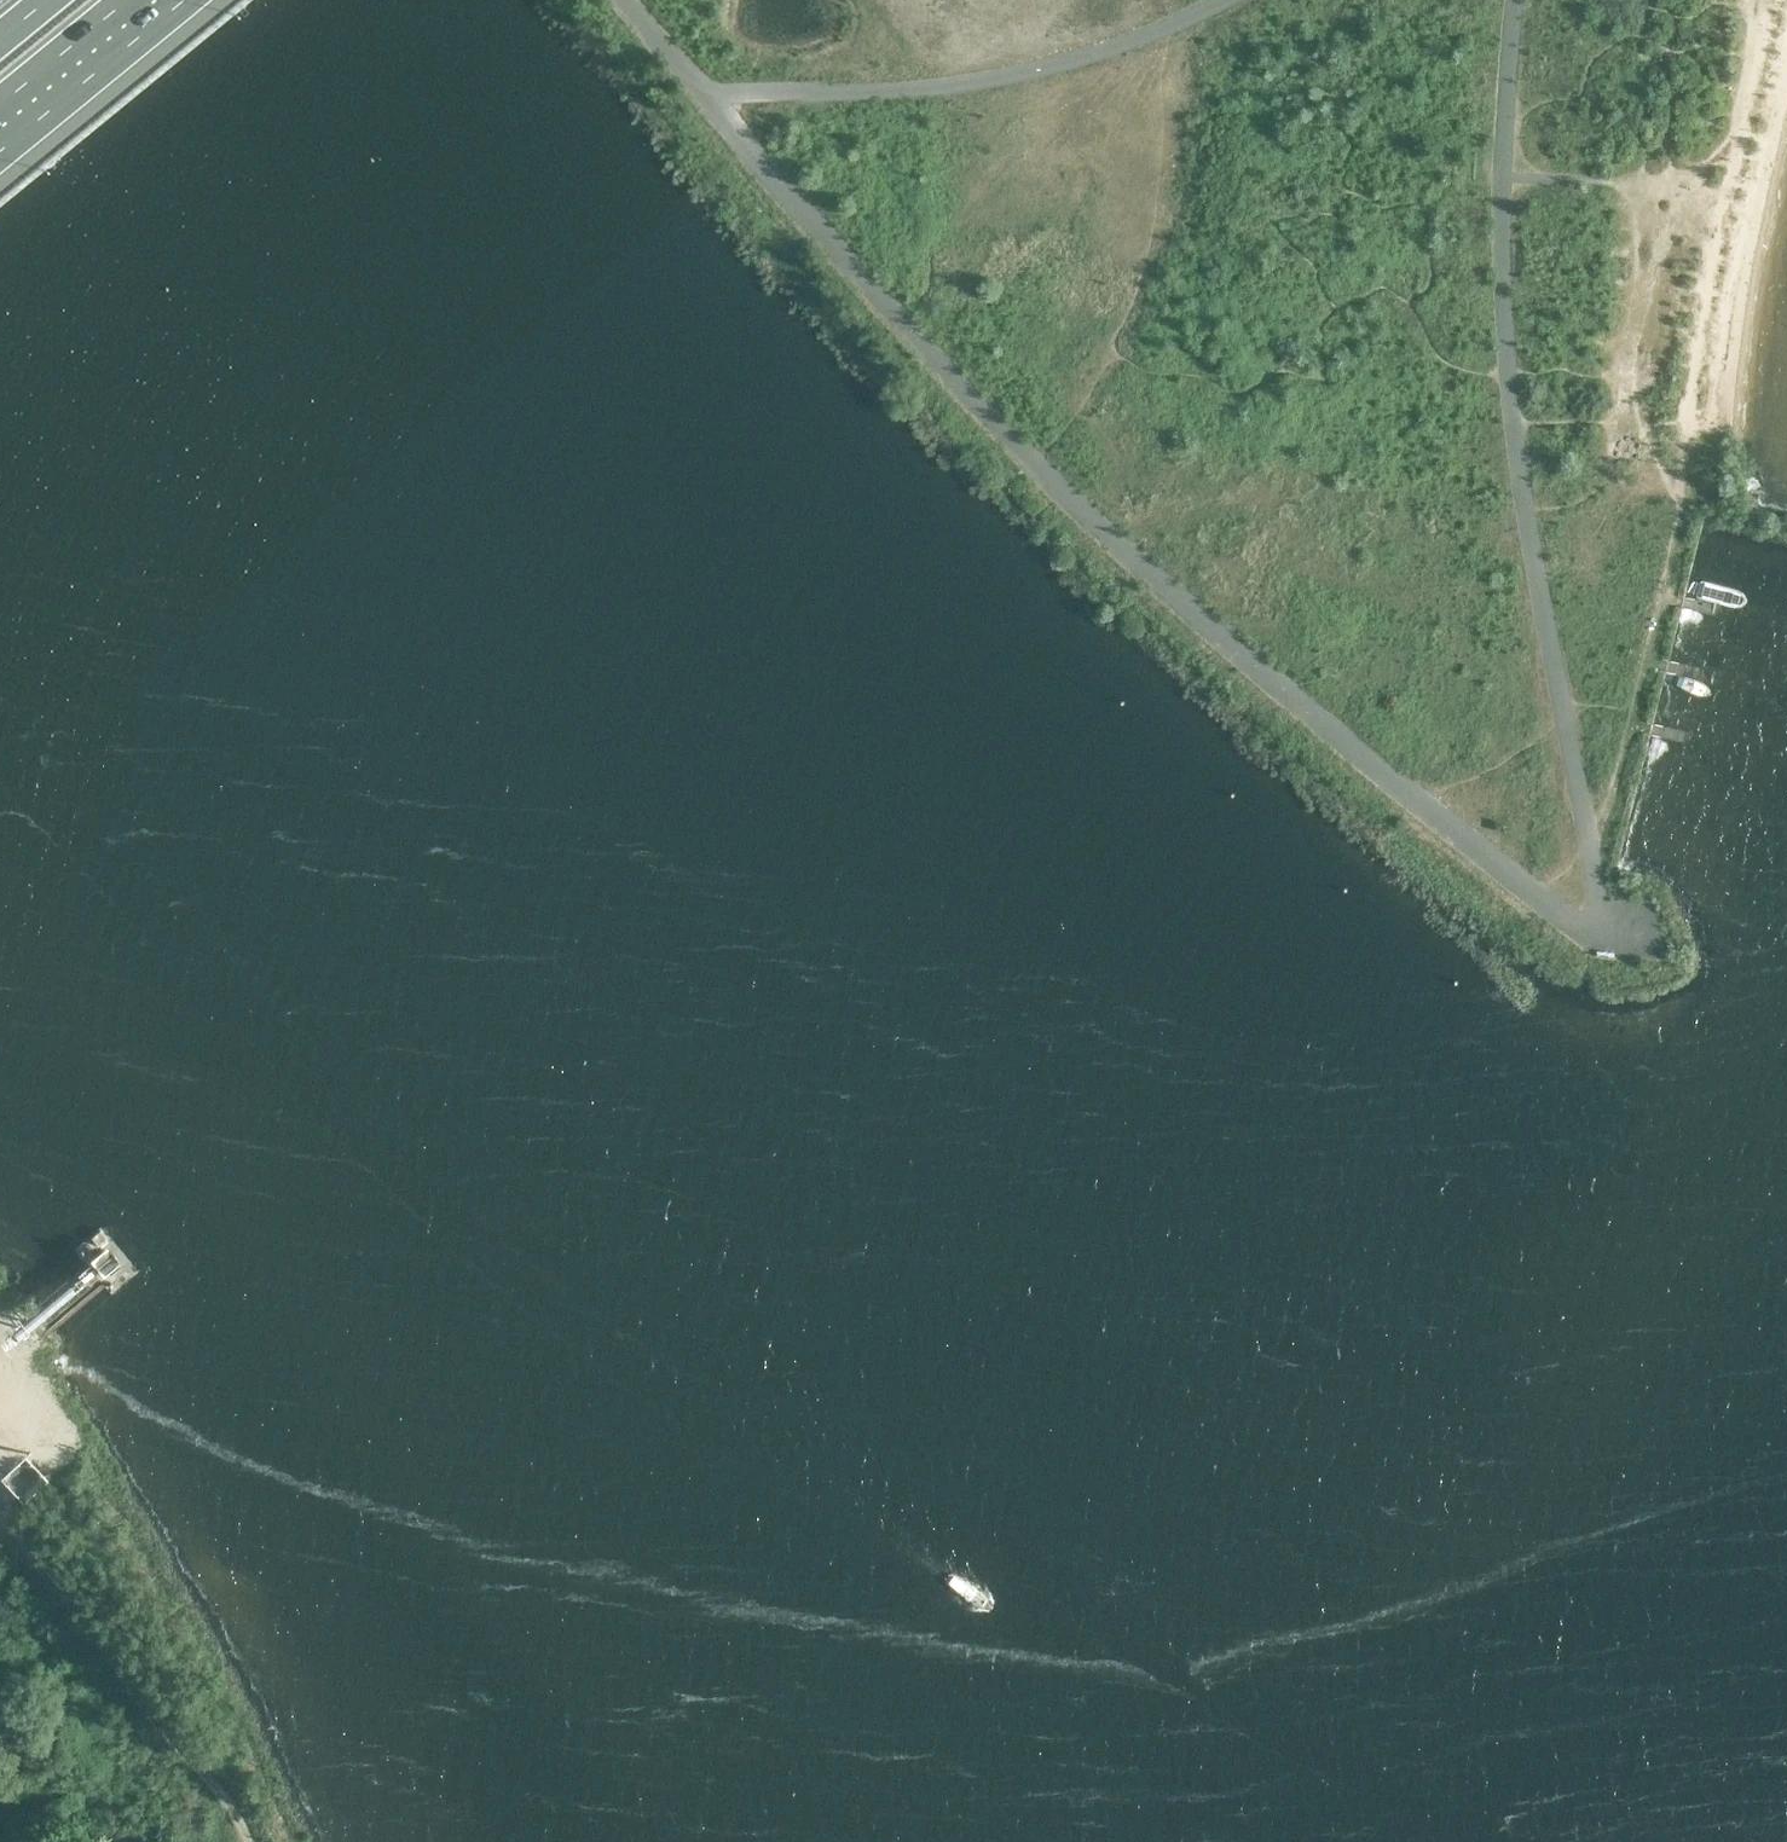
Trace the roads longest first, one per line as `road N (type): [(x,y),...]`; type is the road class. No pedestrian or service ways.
road 1 (track): [(0,1521),(248,1841)]
road 2 (motorway): [(0,120),(146,0)]

